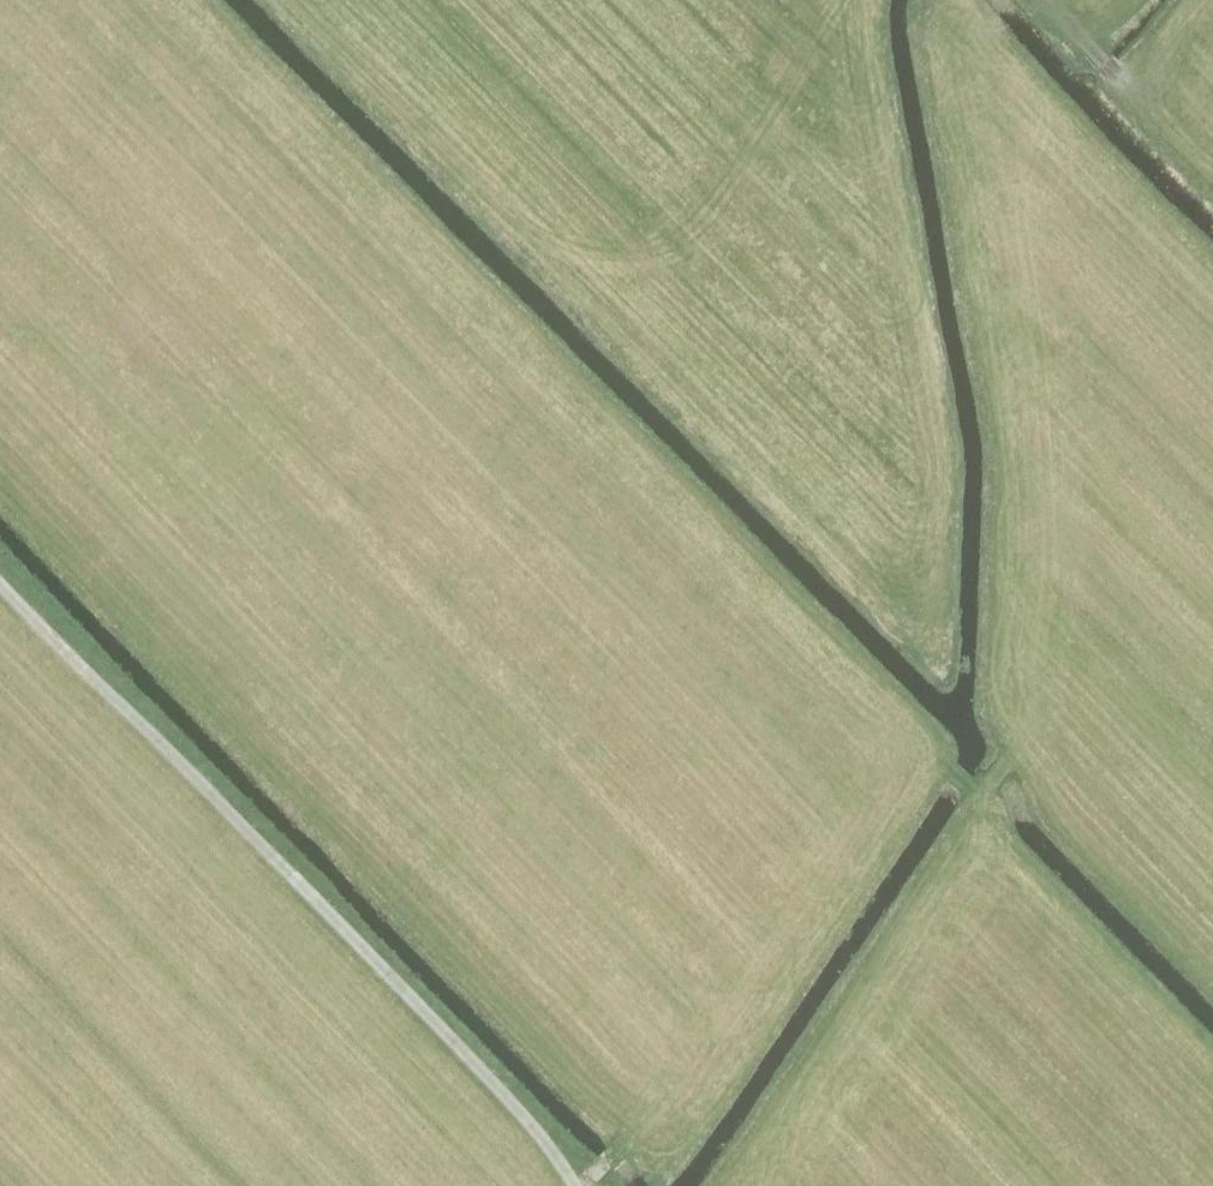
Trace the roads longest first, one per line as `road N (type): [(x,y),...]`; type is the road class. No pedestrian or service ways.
road 1 (track): [(0,581),(366,948),(529,1121),(576,1185)]

